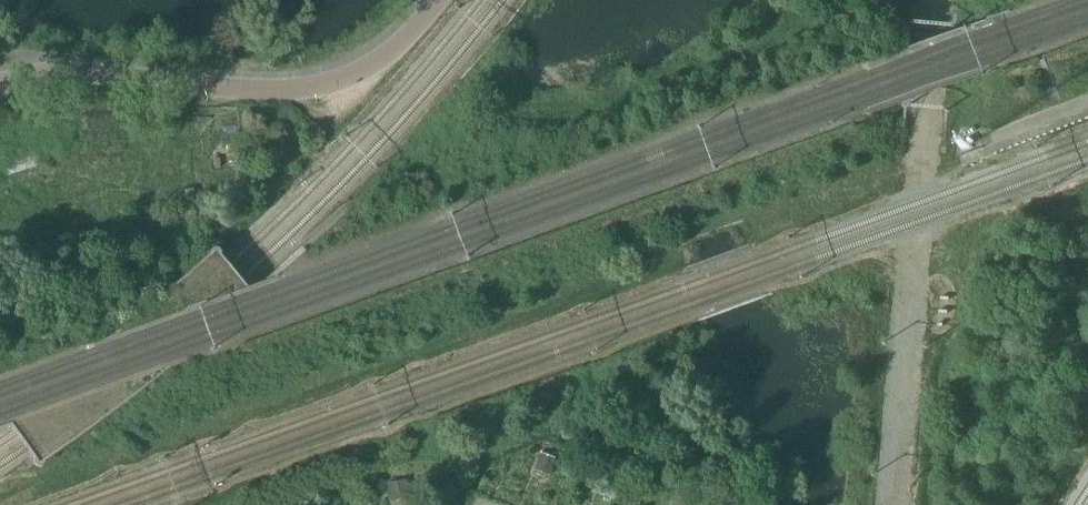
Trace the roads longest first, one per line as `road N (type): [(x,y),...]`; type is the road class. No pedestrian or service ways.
road 1 (unclassified): [(0,84),(91,71),(236,87),(327,83),(383,52),(436,0)]

